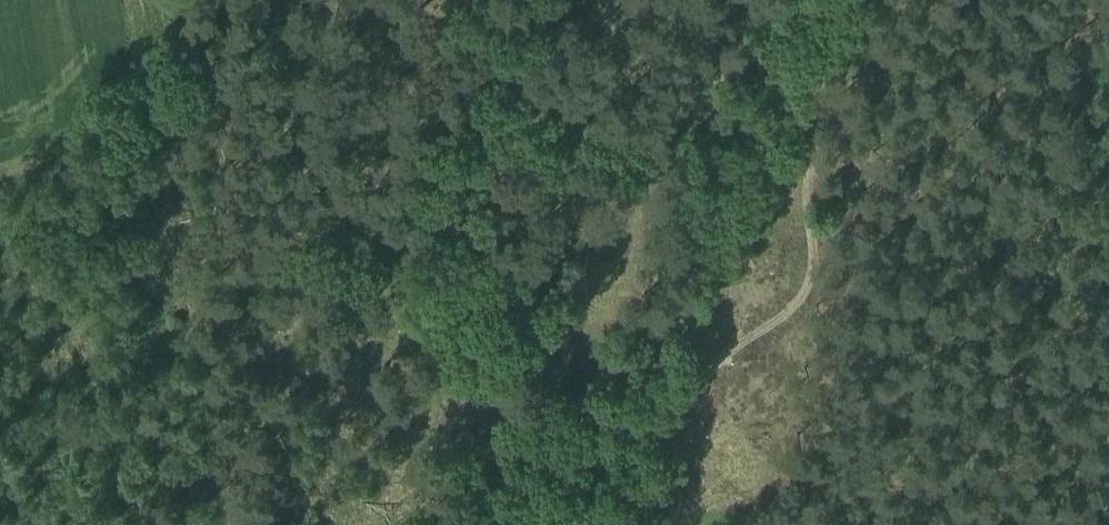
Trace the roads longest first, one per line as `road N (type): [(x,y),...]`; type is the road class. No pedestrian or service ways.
road 1 (track): [(668,524),(692,400),(723,358),(783,317),(811,281),(815,81)]

